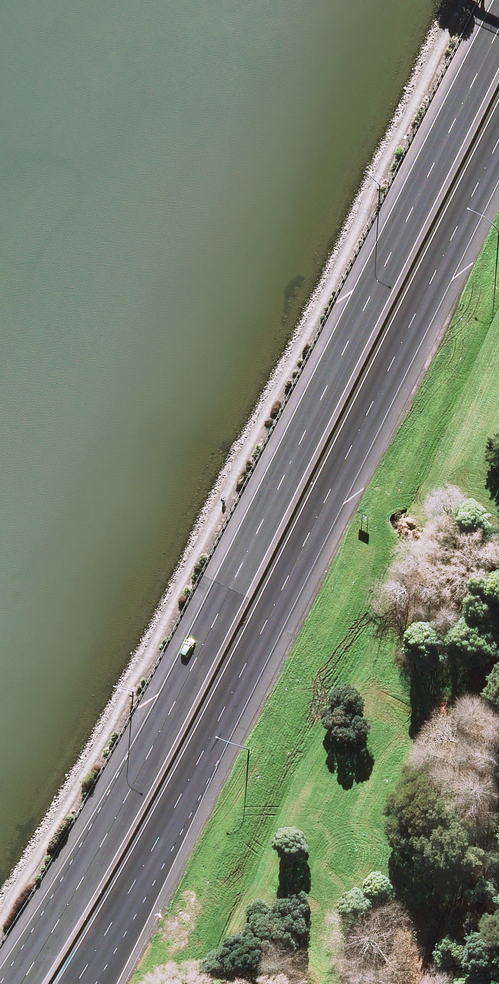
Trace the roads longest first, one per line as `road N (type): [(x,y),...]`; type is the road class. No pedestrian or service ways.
road 1 (trunk): [(21,983),(162,729),(498,29)]
road 2 (trunk): [(498,140),(183,794)]
road 3 (trunk): [(183,794),(77,983)]
road 4 (trunk): [(183,794),(103,983)]

